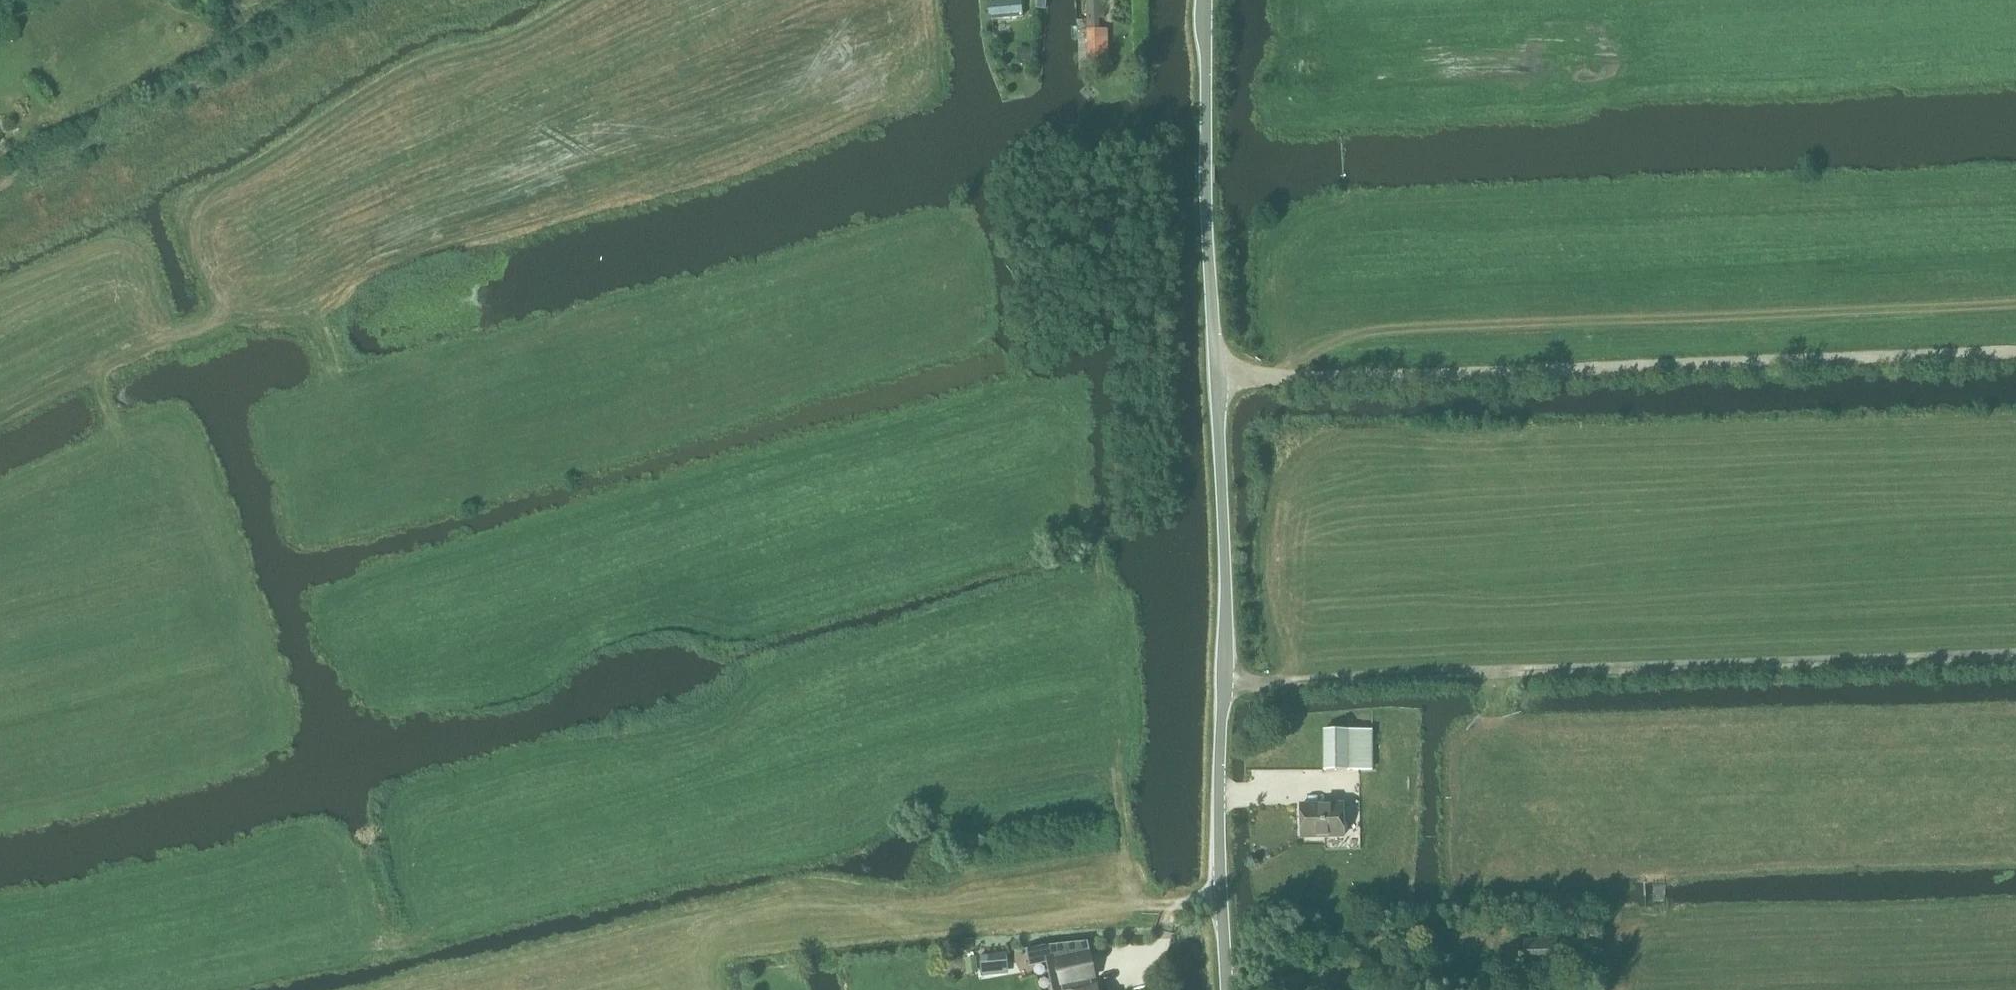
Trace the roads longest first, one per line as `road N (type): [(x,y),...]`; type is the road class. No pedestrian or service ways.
road 1 (tertiary): [(1228,989),(1222,427),(1206,187),(1206,0)]
road 2 (track): [(0,495),(116,441),(96,387),(114,361),(222,321),(198,254),(216,199),(428,61),(518,38),(582,0)]
road 3 (track): [(1220,380),(2015,352)]

